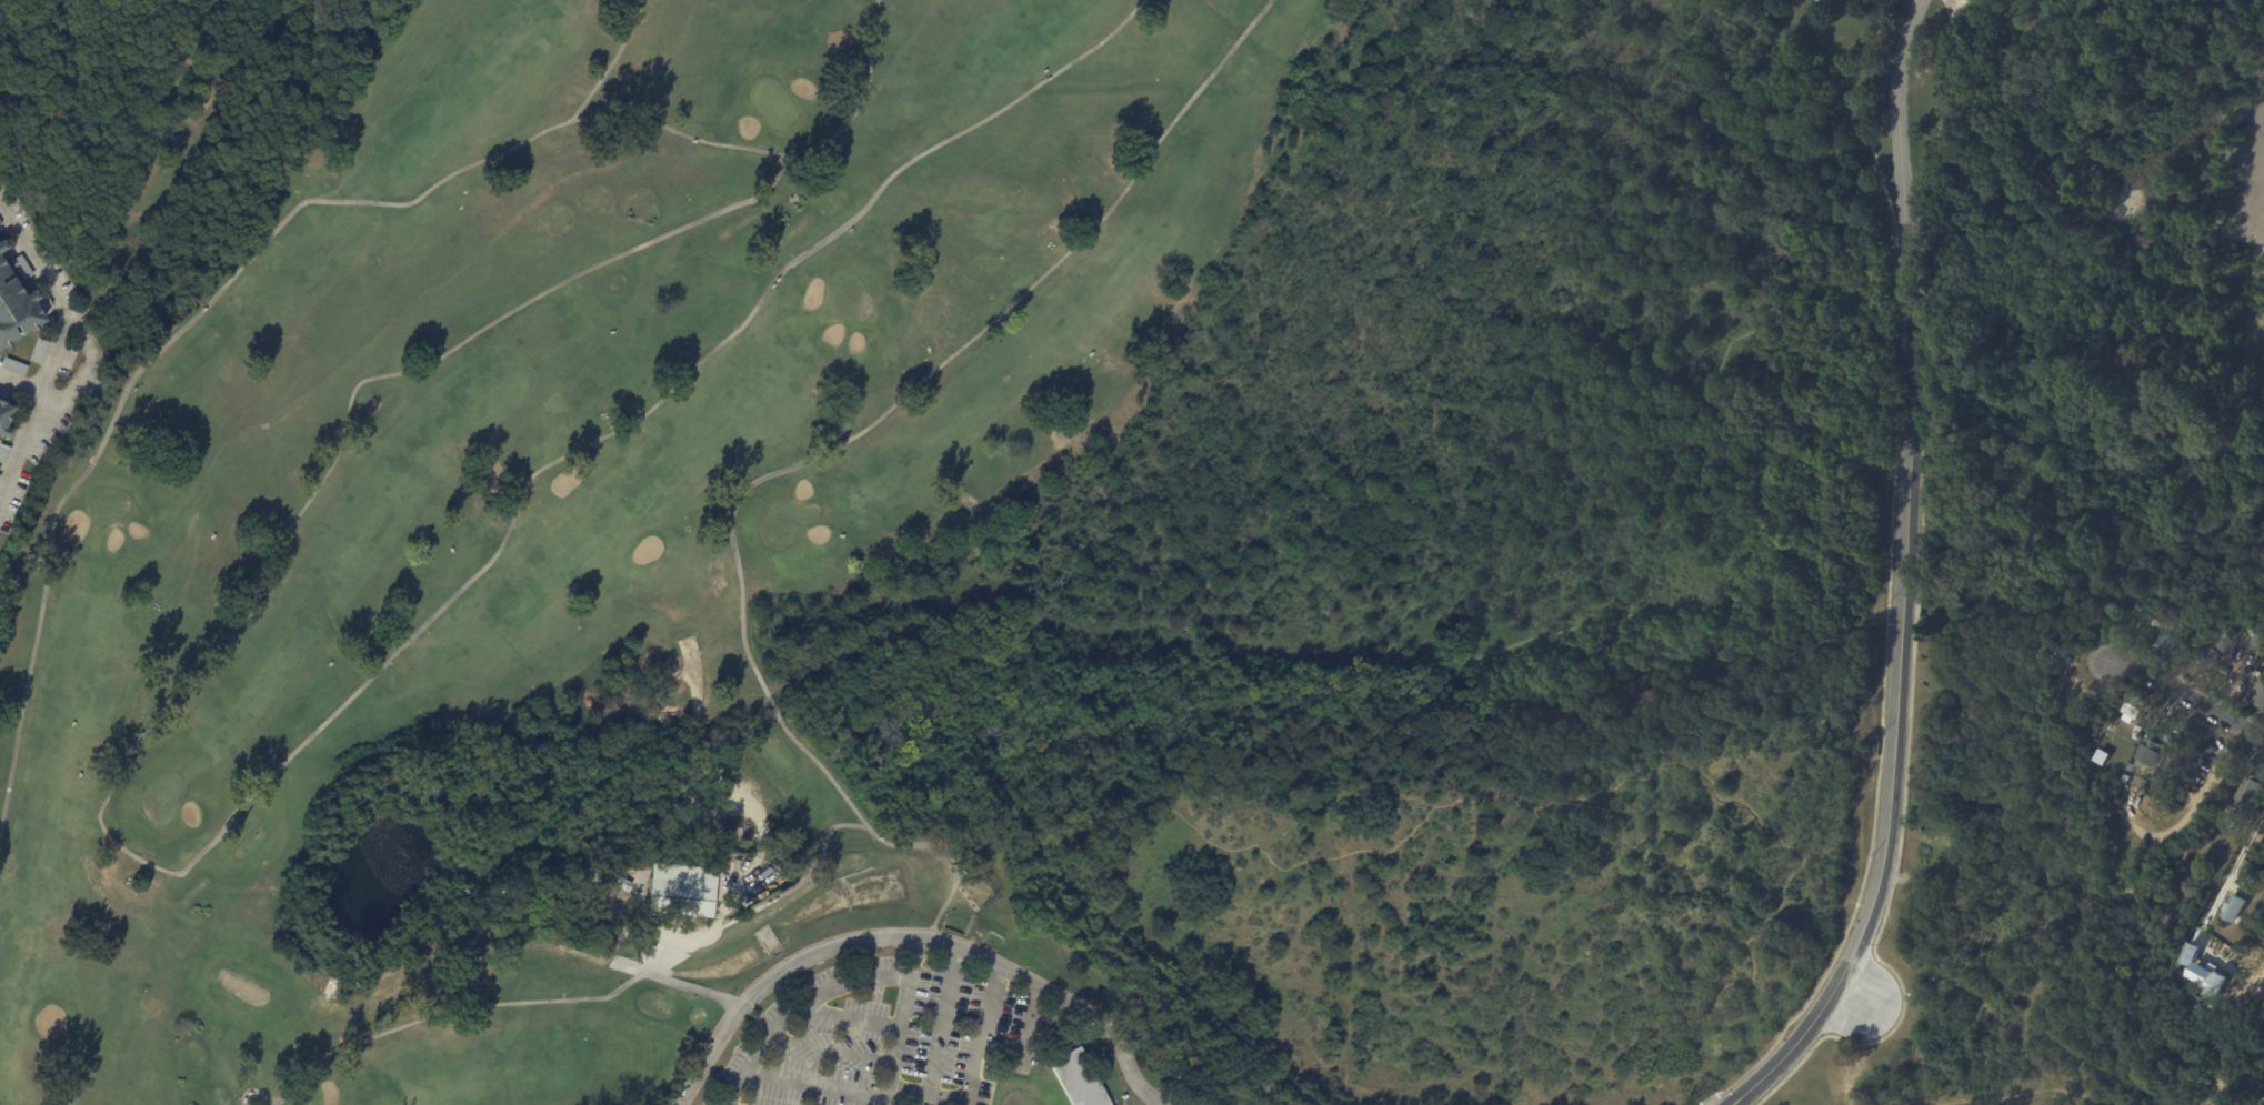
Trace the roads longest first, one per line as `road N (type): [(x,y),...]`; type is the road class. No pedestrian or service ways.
road 1 (tertiary): [(1923,0),(1899,82),(1915,383),(1891,821),(1871,914),(1834,992)]
road 2 (residential): [(2114,655),(2263,740)]
road 3 (tertiary): [(1834,992),(1790,1052),(1733,1101)]

